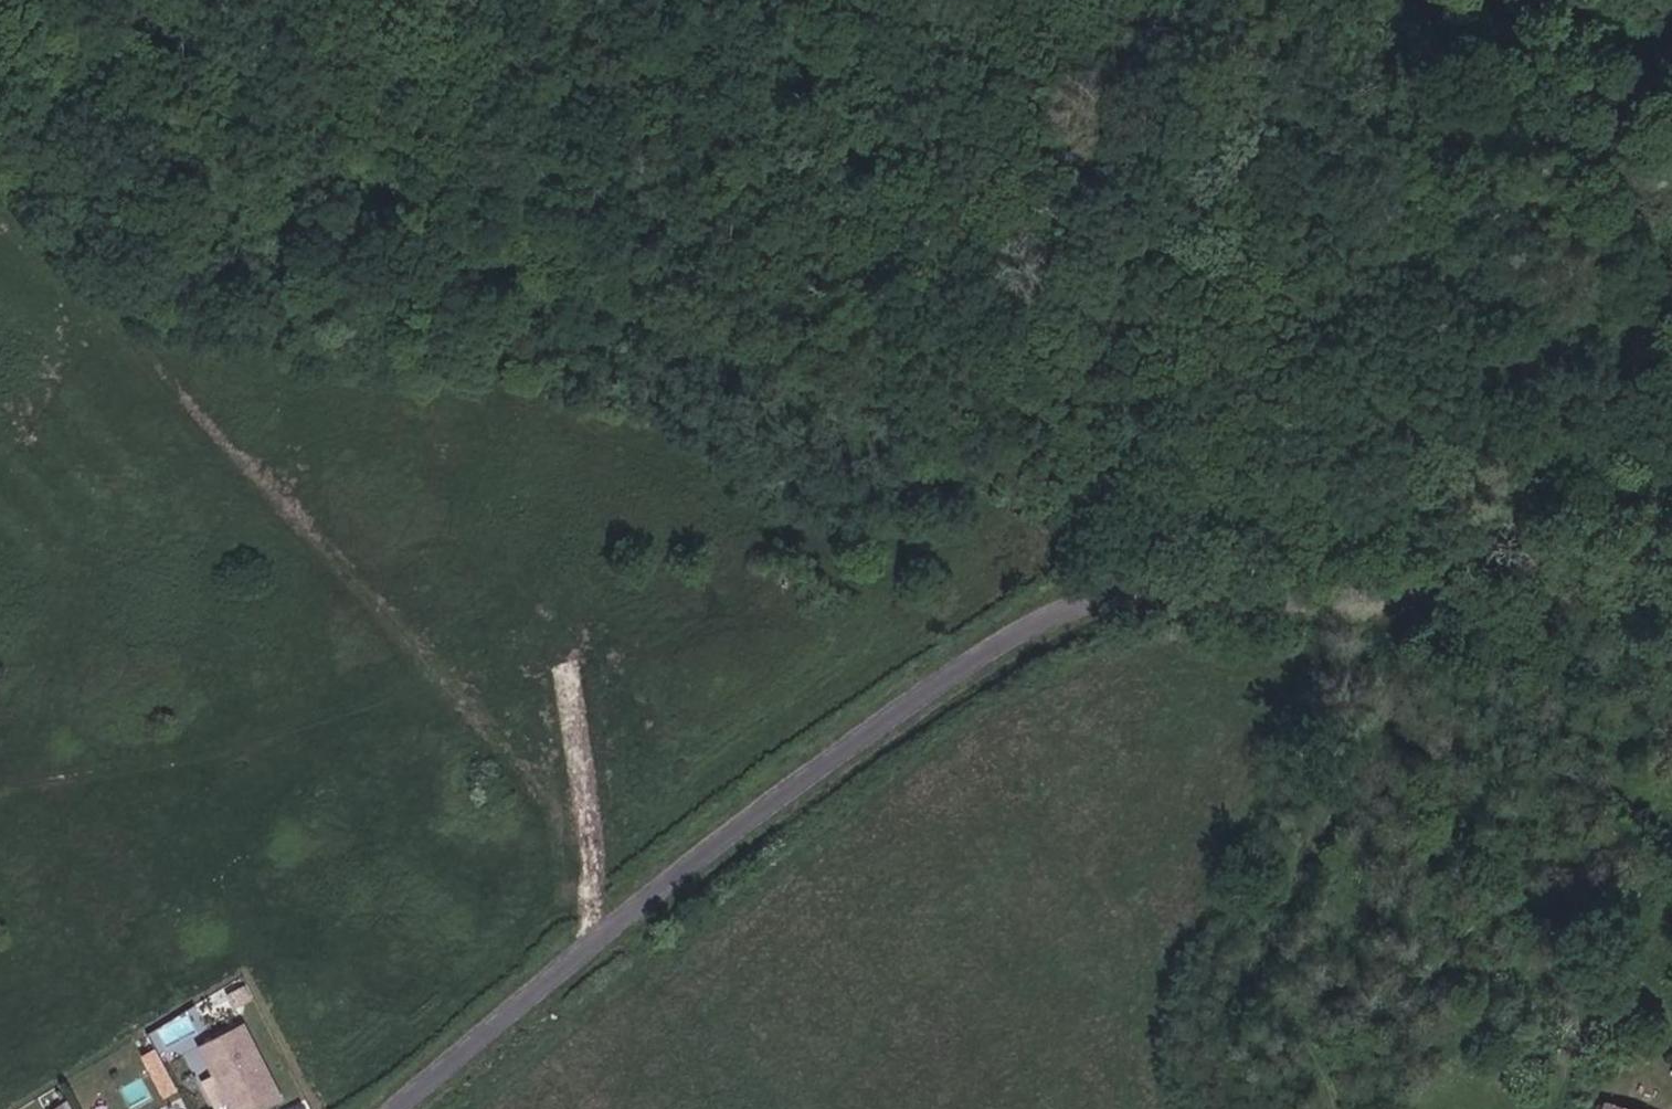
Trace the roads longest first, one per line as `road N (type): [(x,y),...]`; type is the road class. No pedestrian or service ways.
road 1 (unclassified): [(407,1108),(767,814),(979,664),(1058,621),(1120,596),(1352,610),(1433,584),(1566,471),(1671,336)]
road 2 (track): [(1327,1108),(1275,968),(1331,809),(1505,528)]

